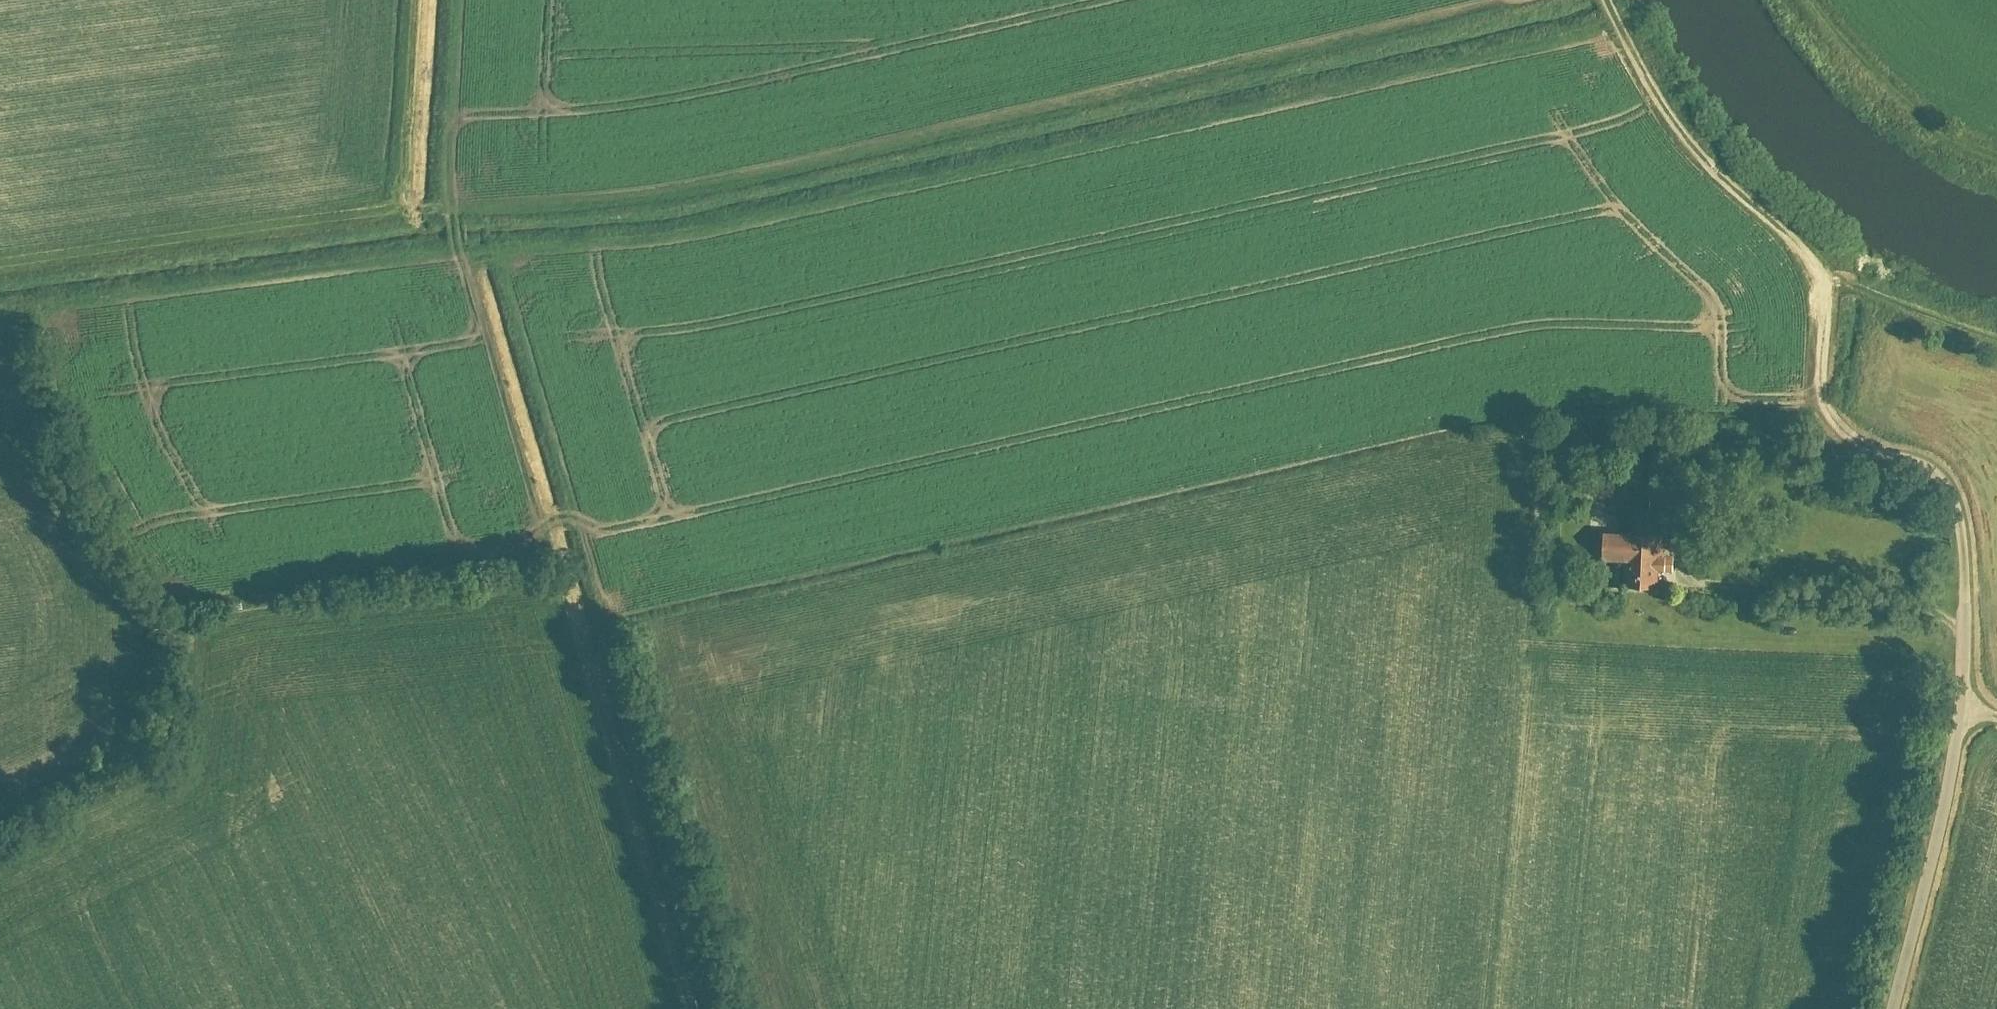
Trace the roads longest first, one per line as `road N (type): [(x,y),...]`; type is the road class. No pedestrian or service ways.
road 1 (residential): [(1961,706),(1975,639),(1960,515),(1884,450),(1586,444)]
road 2 (track): [(1996,343),(1878,303),(1675,140),(1607,0)]
road 3 (residential): [(1890,1008),(1961,706)]

